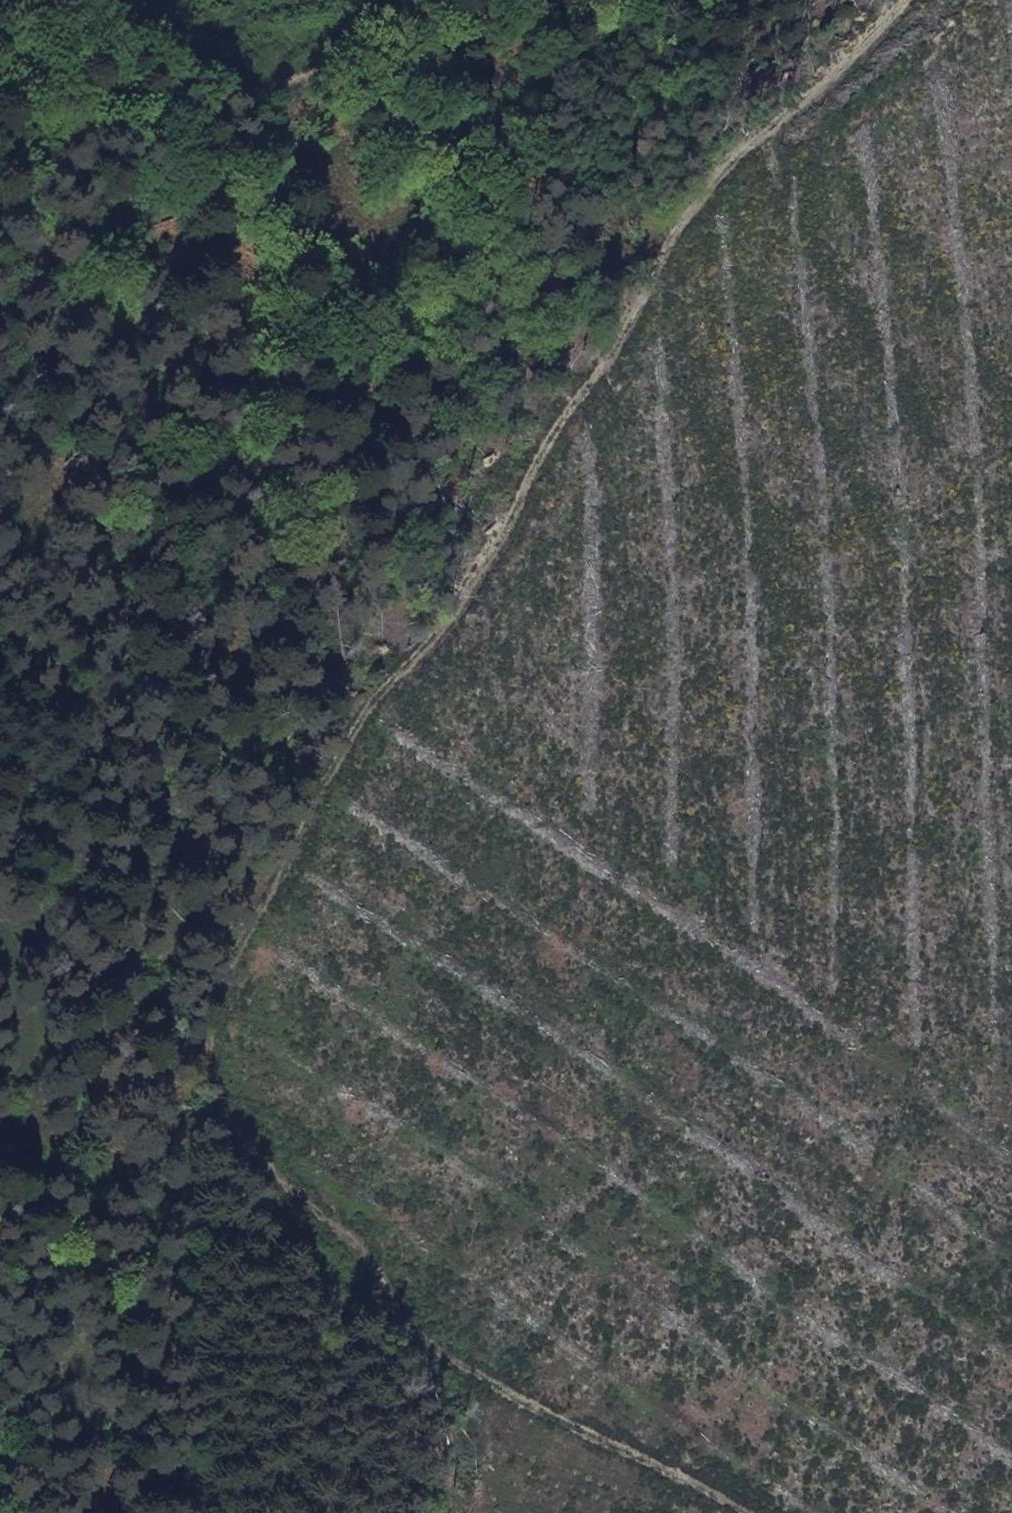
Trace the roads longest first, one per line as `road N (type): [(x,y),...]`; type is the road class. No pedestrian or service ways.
road 1 (track): [(0,112),(328,0)]

